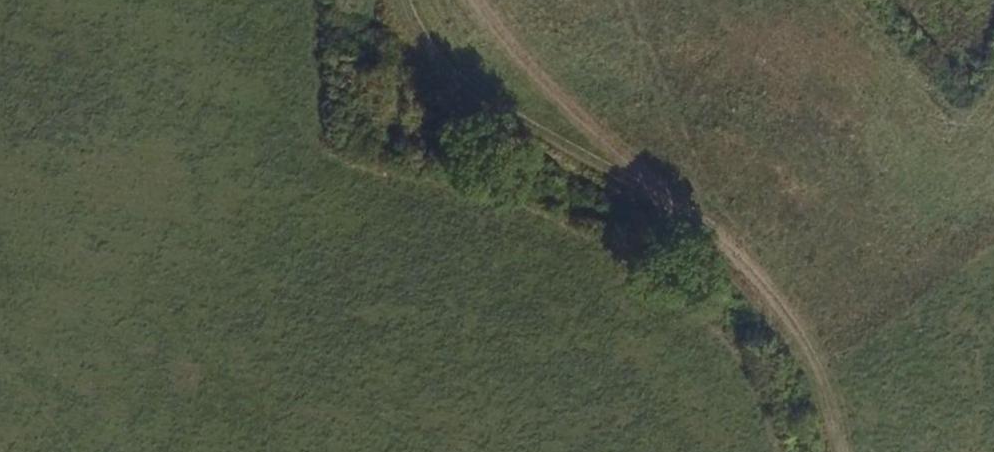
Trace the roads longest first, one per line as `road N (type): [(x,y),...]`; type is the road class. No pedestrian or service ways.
road 1 (track): [(486,0),(565,99),(741,258),(787,314),(813,361),(839,451)]

